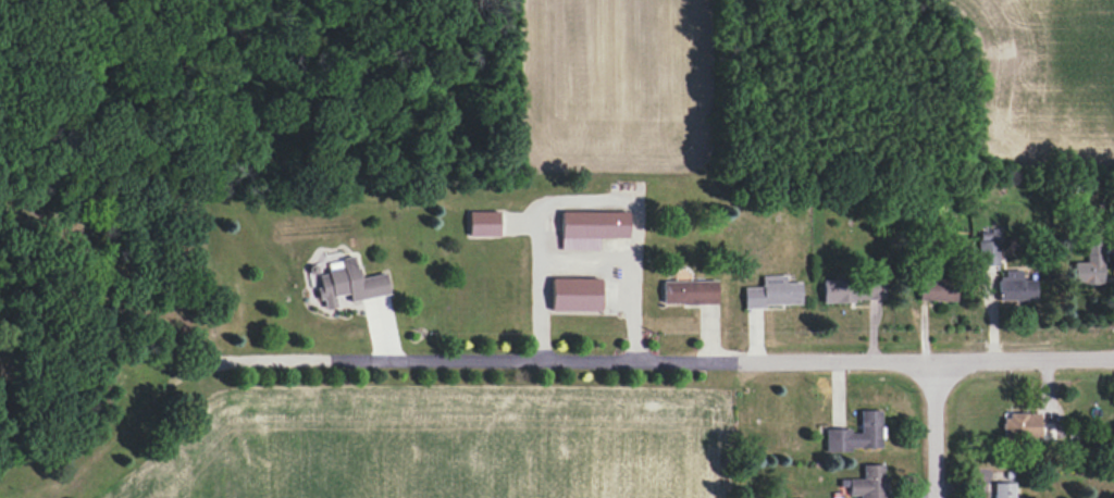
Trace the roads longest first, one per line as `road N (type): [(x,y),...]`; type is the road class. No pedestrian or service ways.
road 1 (residential): [(1113,359),(334,360)]
road 2 (residential): [(936,361),(937,497)]

